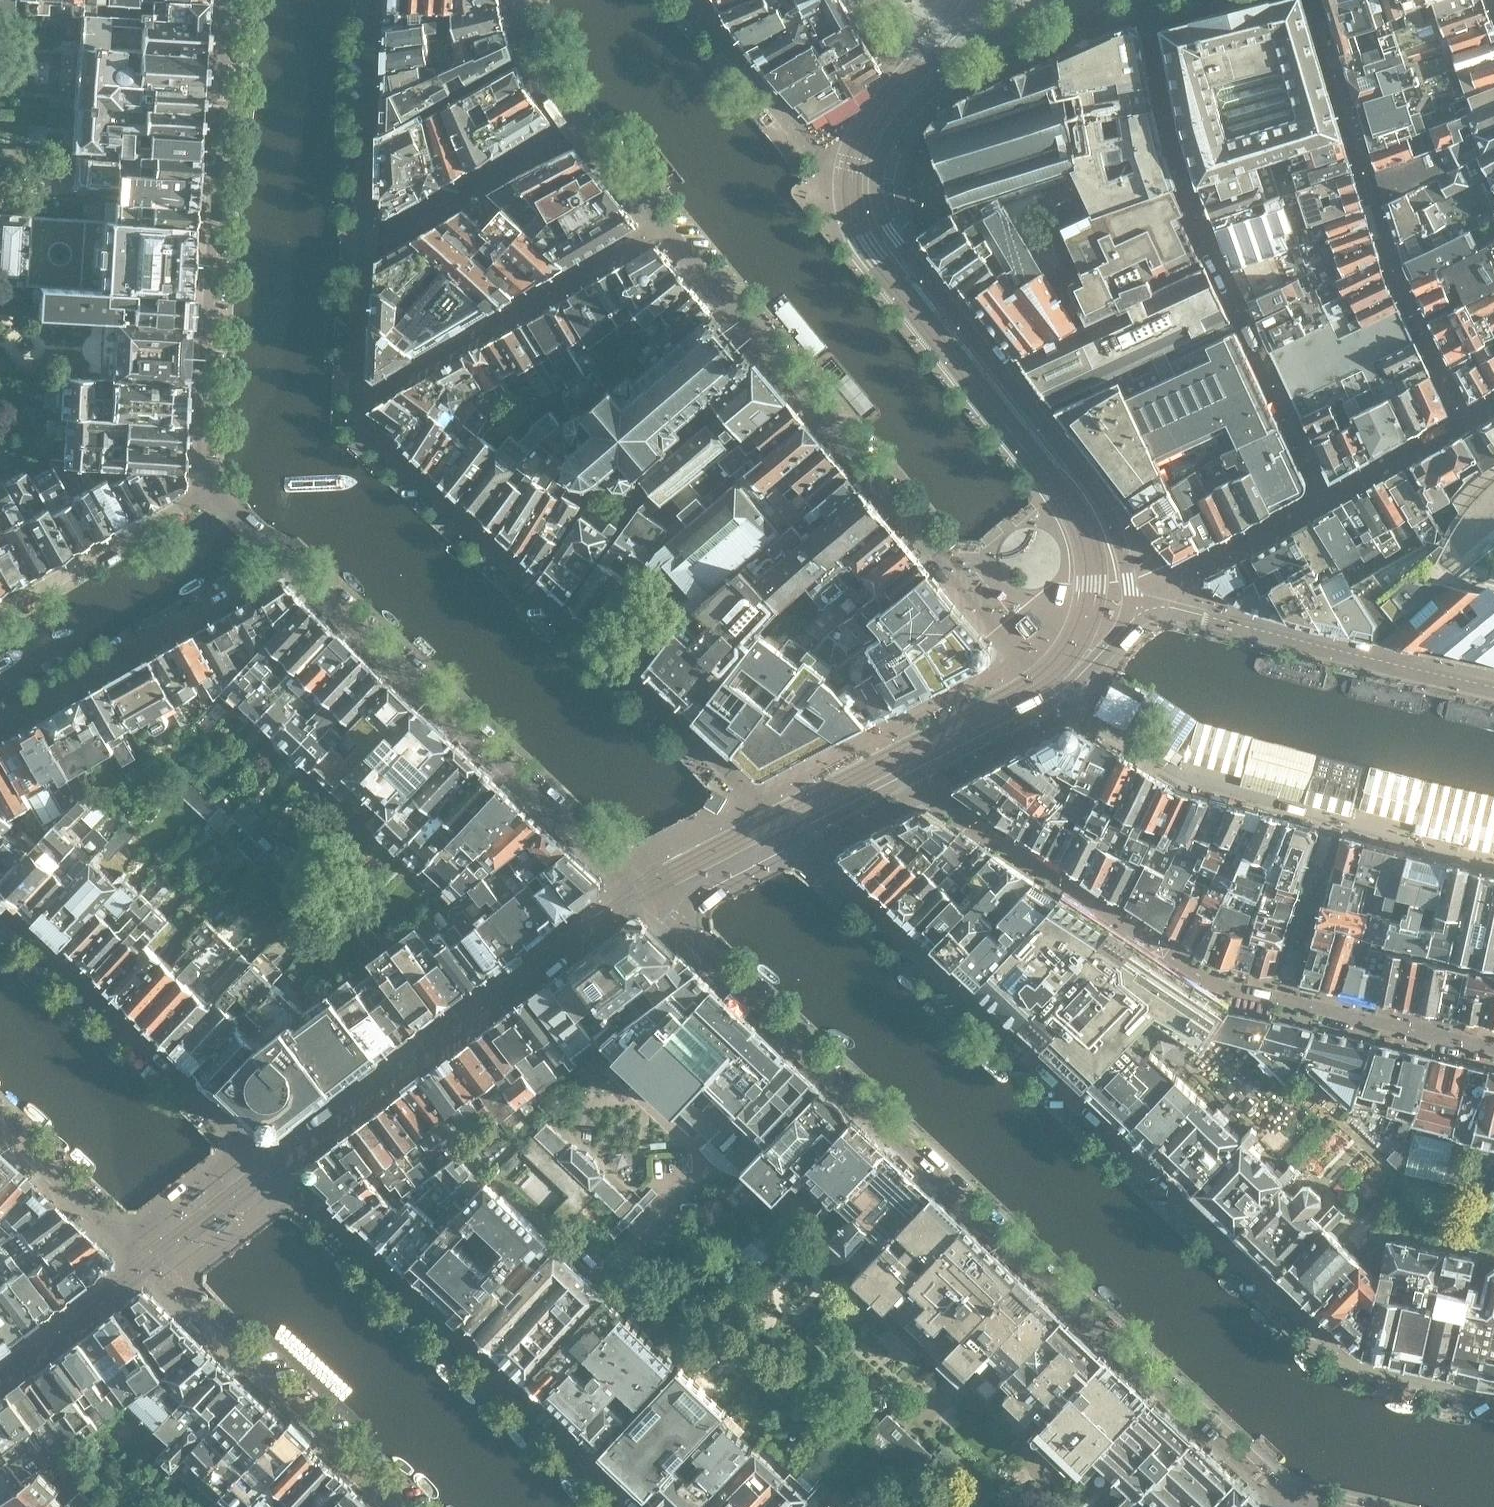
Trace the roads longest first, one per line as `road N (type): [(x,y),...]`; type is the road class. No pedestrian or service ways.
road 1 (residential): [(1493,1400),(1355,1368),(796,837)]
road 2 (residential): [(674,929),(1284,1501)]
road 3 (residential): [(796,837),(365,429),(357,405)]
road 4 (residential): [(665,226),(1058,697)]
road 5 (residential): [(286,560),(674,929)]
road 6 (residential): [(229,0),(204,431),(210,487)]
road 7 (residential): [(1058,697),(1143,617),(1168,611),(1493,691)]
road 8 (residential): [(640,1506),(310,1198)]
road 9 (residential): [(357,405),(372,0)]
road 10 (residential): [(357,405),(665,226)]
road 11 (residential): [(0,726),(286,560)]
road 12 (residential): [(229,1124),(0,908)]
road 13 (residential): [(909,776),(1165,948)]
road 14 (residential): [(192,1304),(400,1506)]
road 15 (residential): [(522,0),(562,101),(665,226)]
road 16 (residential): [(210,487),(0,609)]
road 17 (residential): [(310,1198),(274,1199),(201,1254),(185,1281),(192,1304)]
road 18 (residential): [(105,1225),(147,1223),(217,1168),(232,1148),(229,1124)]
road 19 (residential): [(909,776),(1058,697)]
road 20 (residential): [(796,837),(701,892),(674,929)]
road 21 (residential): [(0,1129),(105,1225)]
road 22 (residential): [(796,837),(909,776)]

